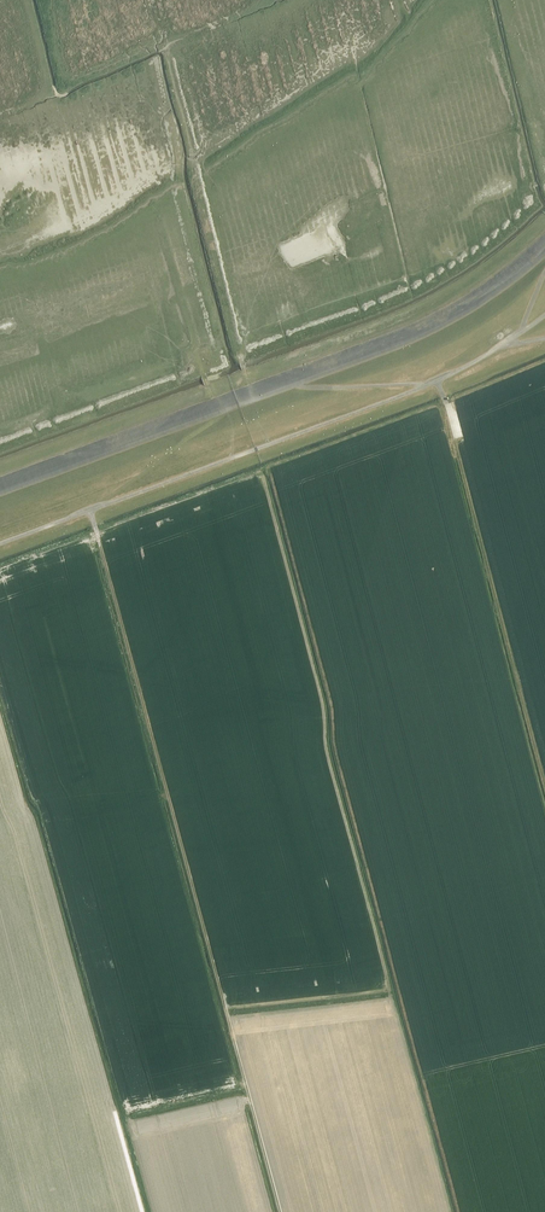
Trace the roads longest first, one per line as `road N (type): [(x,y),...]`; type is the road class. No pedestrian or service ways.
road 1 (track): [(544,779),(456,441)]
road 2 (track): [(280,1211),(226,1008)]
road 3 (track): [(90,510),(226,409)]

